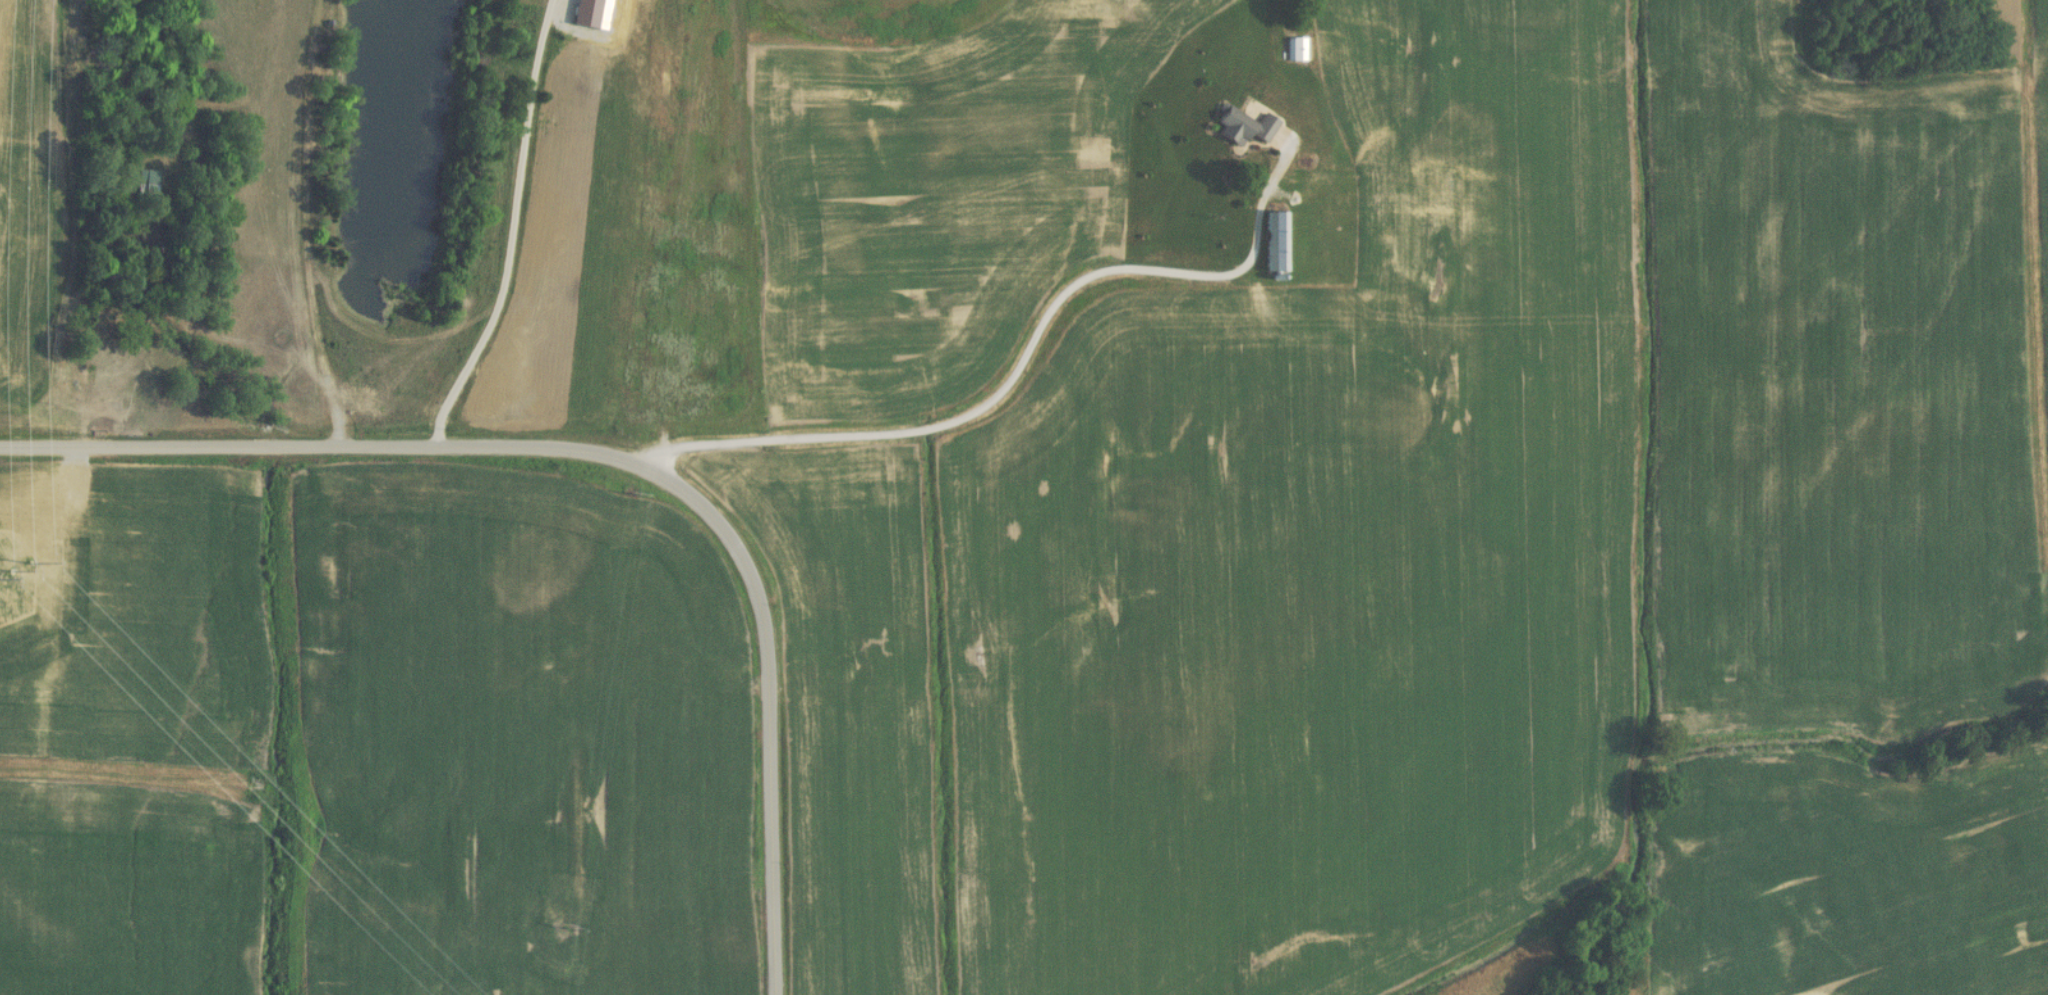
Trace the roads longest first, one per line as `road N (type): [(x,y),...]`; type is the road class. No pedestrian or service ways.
road 1 (residential): [(0,447),(586,451),(674,482),(740,555),(766,634),(777,994)]

